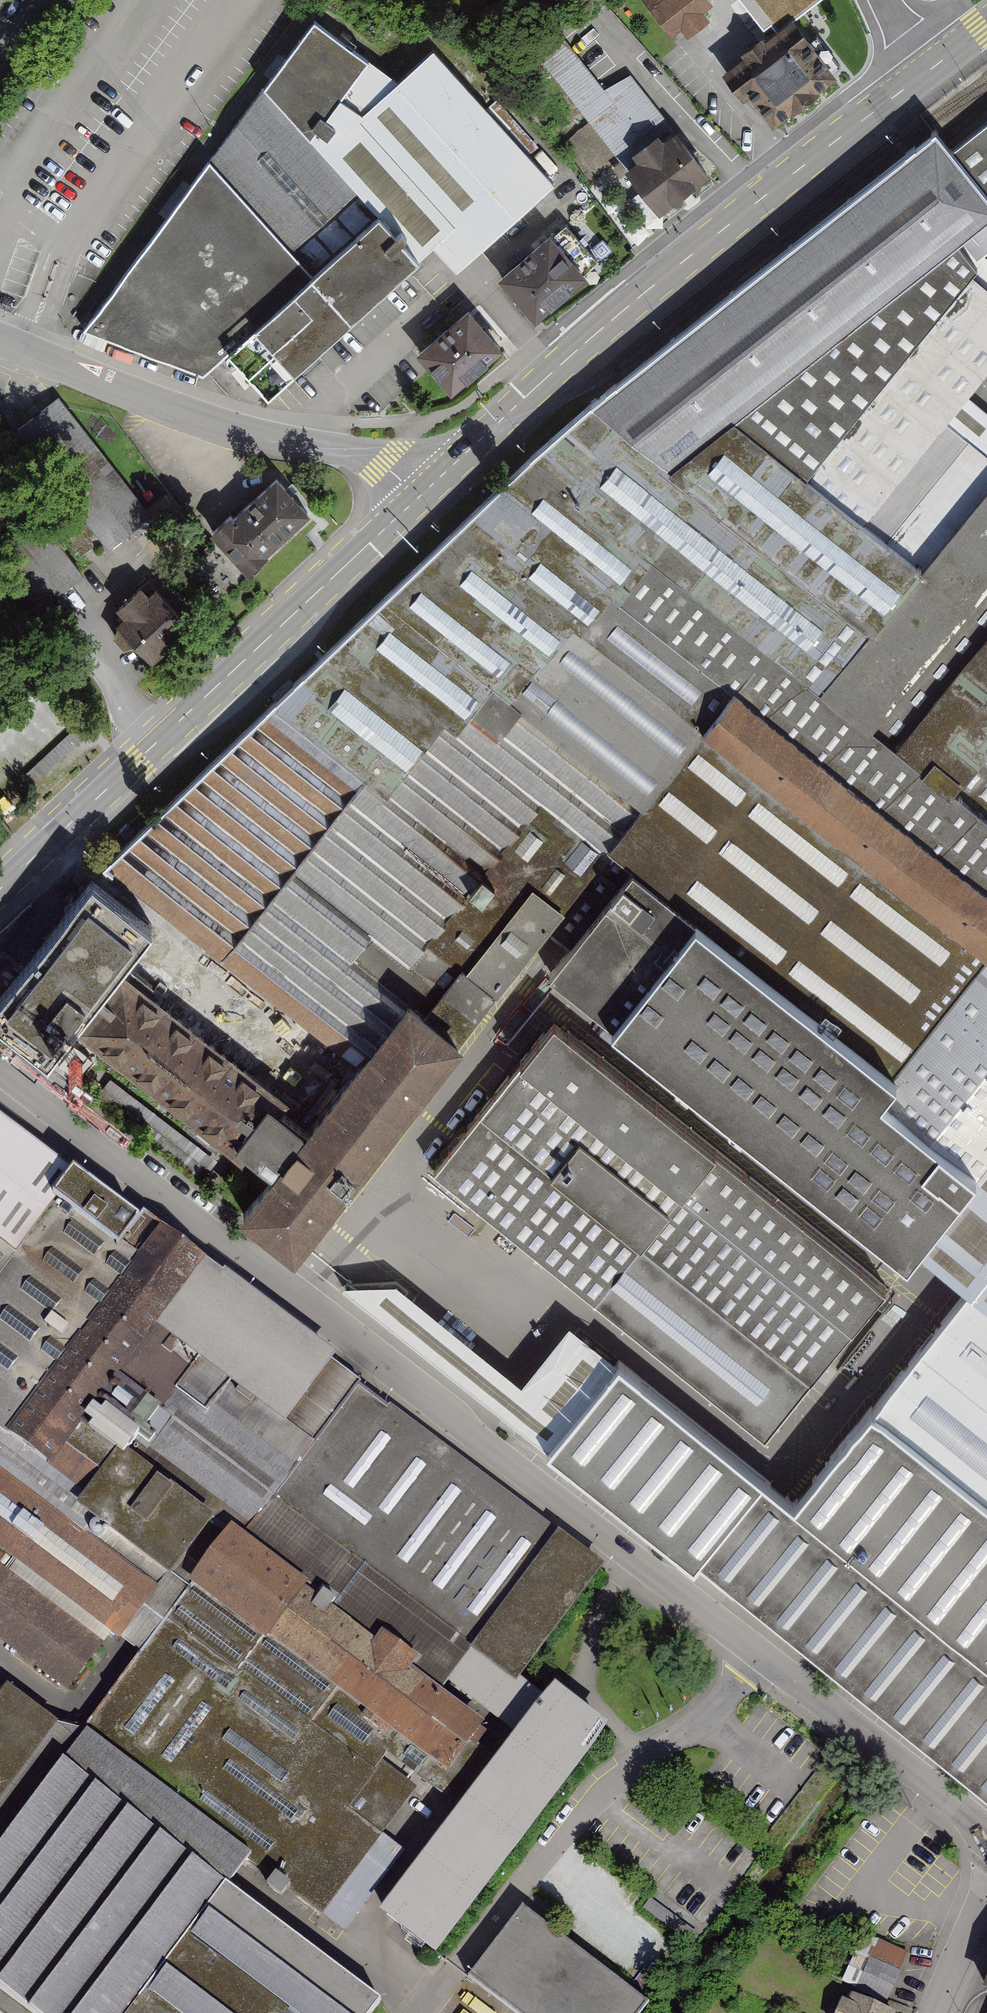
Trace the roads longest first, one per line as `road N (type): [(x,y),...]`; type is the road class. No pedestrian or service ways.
road 1 (residential): [(986,1833),(0,1074)]
road 2 (secondary): [(418,498),(626,307),(929,70)]
road 3 (secondary): [(0,889),(418,498)]
road 4 (tertiary): [(418,498),(363,454),(220,423),(0,336)]
road 5 (residential): [(931,2012),(986,1885)]

